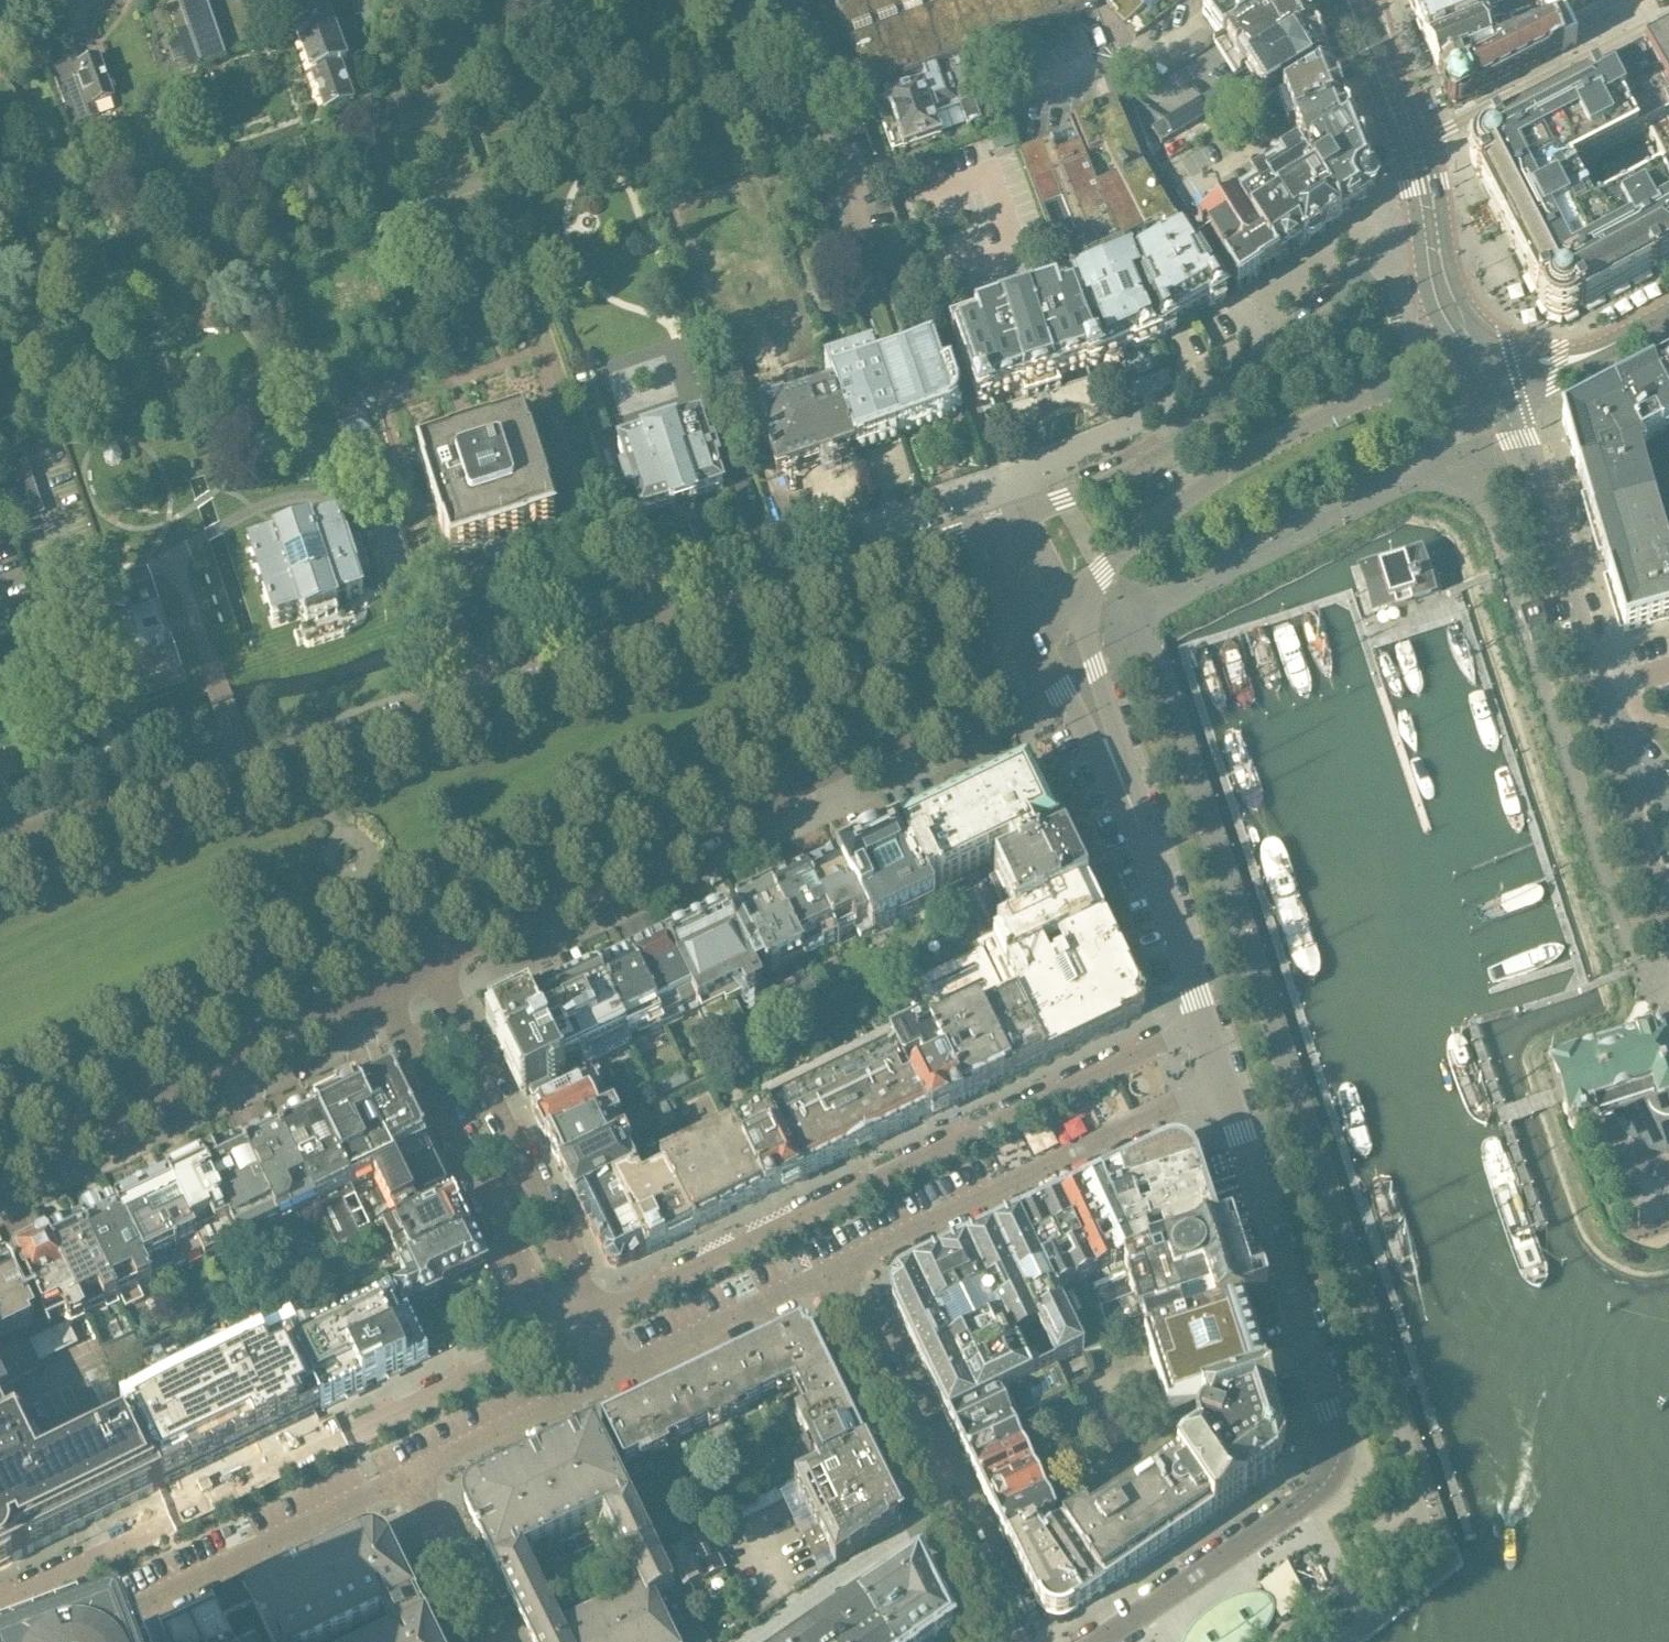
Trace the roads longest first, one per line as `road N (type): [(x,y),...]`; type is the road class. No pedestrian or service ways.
road 1 (residential): [(990,525),(0,851)]
road 2 (tertiary): [(1096,1641),(1310,1497),(1334,1464),(1328,1412),(1223,1079)]
road 3 (residential): [(429,956),(1012,683),(1038,650)]
road 4 (residential): [(1203,1021),(598,1315)]
road 5 (residential): [(555,1337),(0,1605)]
road 6 (tertiary): [(1436,224),(1178,447),(1022,513)]
road 7 (tertiary): [(1068,606),(1128,543),(1268,443),(1340,406),(1489,376)]
road 8 (residential): [(832,1271),(1223,1079)]
road 9 (residential): [(0,1169),(380,982)]
road 10 (residential): [(598,1315),(429,956)]
road 11 (residential): [(380,982),(555,1337)]
road 12 (residential): [(63,1641),(409,1472)]
road 13 (residential): [(1601,692),(1489,376)]
road 14 (residential): [(1415,147),(1668,15)]
road 15 (residential): [(952,1514),(832,1271)]
road 16 (tertiary): [(1147,862),(1144,823),(1068,606)]
road 17 (tertiary): [(1038,650),(1147,862)]
road 18 (residential): [(759,1641),(952,1514)]
road 19 (residential): [(629,1370),(832,1271)]
road 20 (residential): [(409,1472),(585,1390)]
road 21 (residential): [(1668,315),(1588,356),(1489,376)]
road 22 (residential): [(492,1641),(409,1472)]
road 23 (tertiary): [(1203,1021),(1147,862)]
road 24 (tertiary): [(1489,376),(1442,272),(1436,224)]
road 25 (tertiary): [(1415,147),(1363,14)]
road 26 (residential): [(1013,1641),(952,1514)]
road 27 (tertiary): [(990,525),(1038,650)]
road 28 (residential): [(1601,692),(1613,725),(1668,796)]

